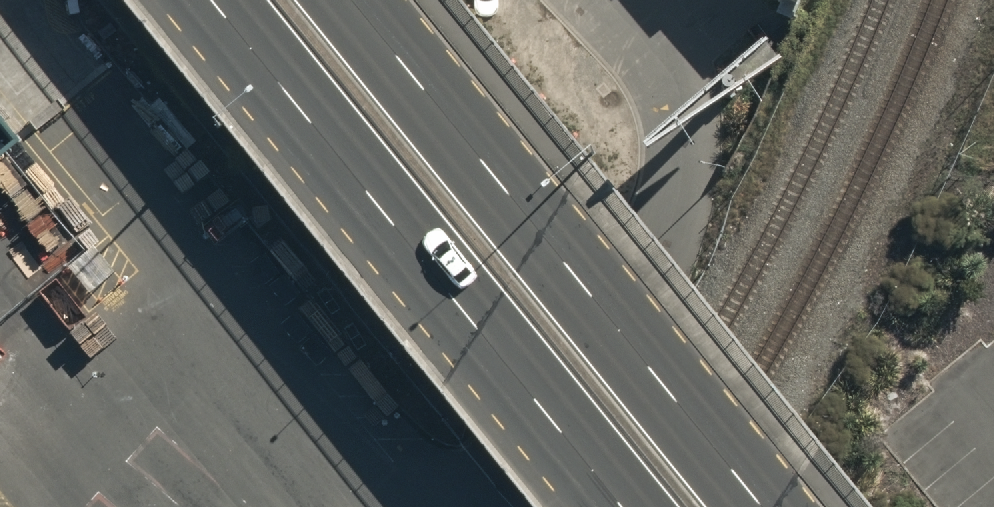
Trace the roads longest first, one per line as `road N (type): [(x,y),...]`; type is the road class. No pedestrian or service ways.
road 1 (primary): [(354,0),(770,506)]
road 2 (primary): [(628,506),(215,0)]

